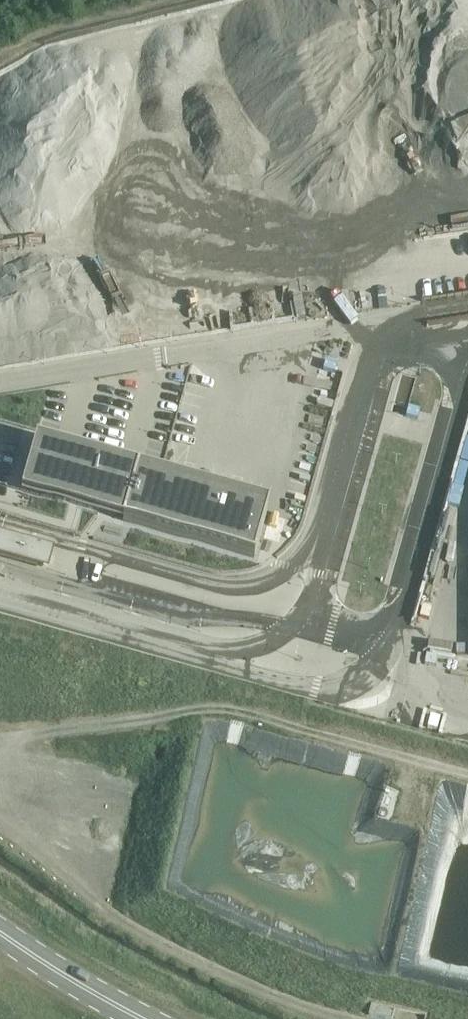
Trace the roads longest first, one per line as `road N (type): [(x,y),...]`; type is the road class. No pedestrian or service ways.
road 1 (primary): [(144,1018),(0,932)]

